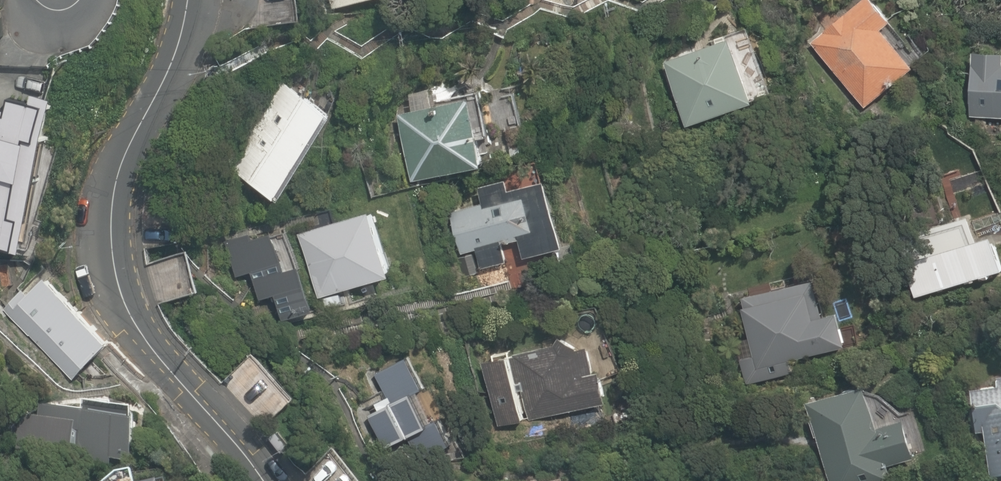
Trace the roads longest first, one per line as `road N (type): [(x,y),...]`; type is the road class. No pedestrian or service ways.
road 1 (tertiary): [(189,0),(172,69),(118,184),(113,276),(138,334),(265,480)]

